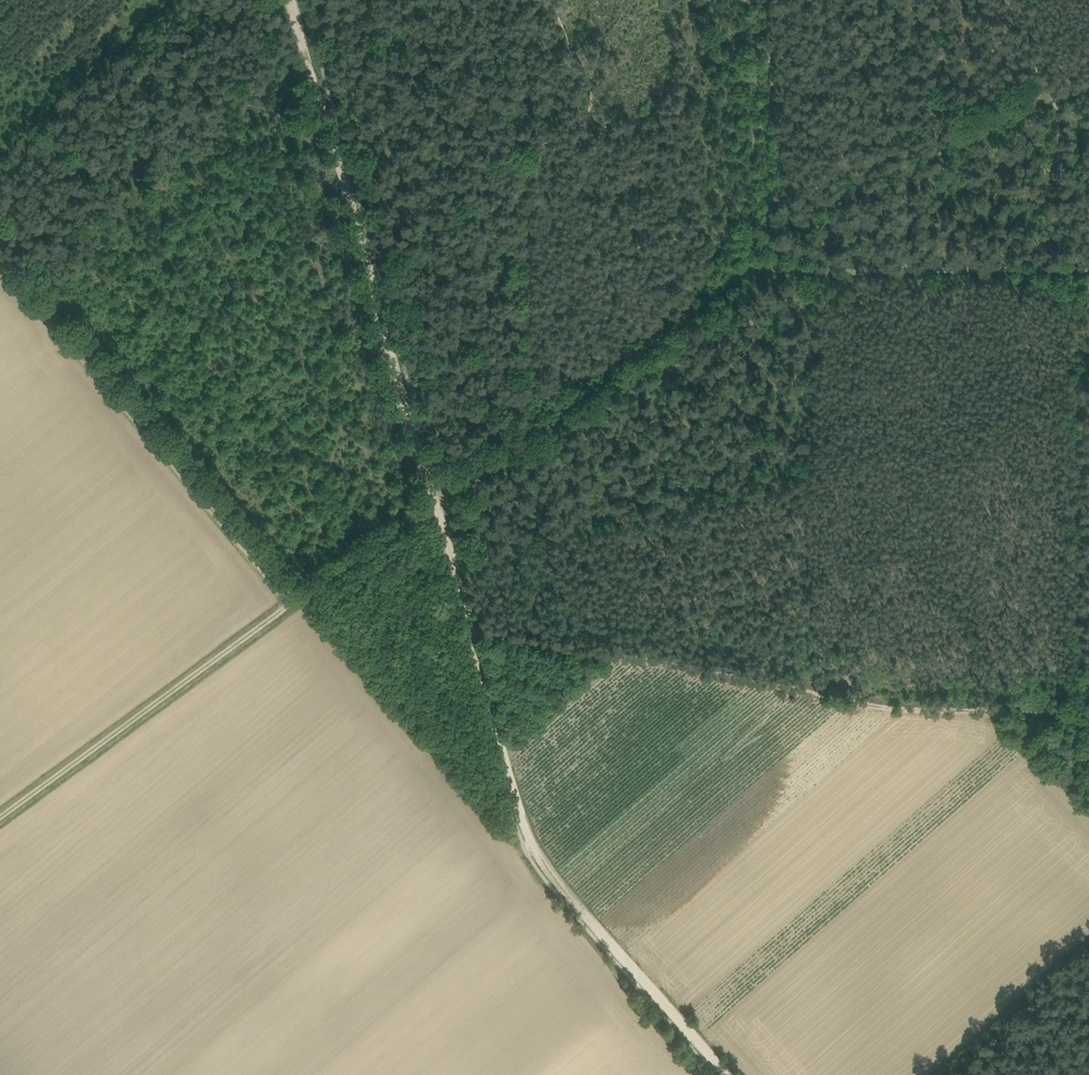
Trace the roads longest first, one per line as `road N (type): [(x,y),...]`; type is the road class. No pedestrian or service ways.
road 1 (track): [(730,1074),(537,852),(297,0)]
road 2 (track): [(0,262),(502,842),(540,856)]
road 3 (track): [(0,820),(538,427)]
road 4 (track): [(1088,712),(928,714),(863,706),(474,629)]
road 5 (track): [(746,267),(1088,272)]
road 6 (track): [(1036,0),(1085,272)]
road 7 (track): [(538,427),(746,267)]

